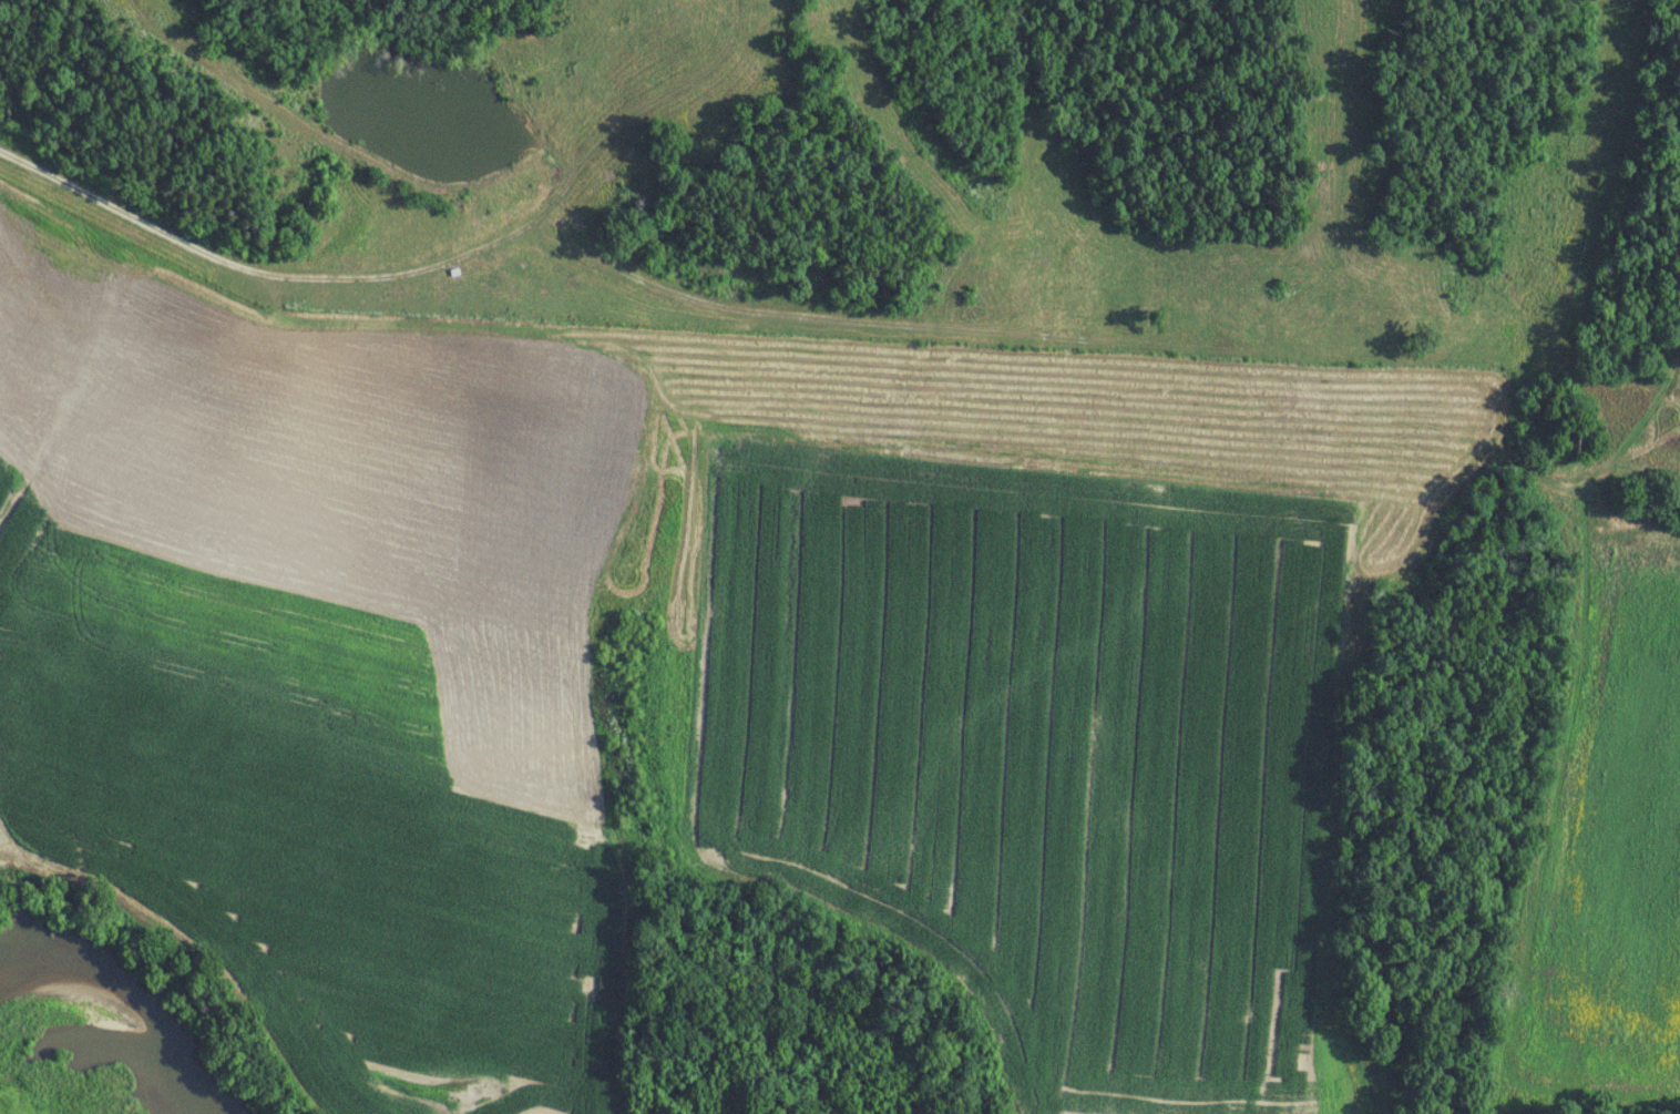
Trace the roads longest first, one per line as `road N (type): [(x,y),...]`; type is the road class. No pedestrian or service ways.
road 1 (residential): [(0,144),(133,195),(294,274),(418,278),(653,370),(860,356),(870,471),(1099,370),(1376,443),(1565,480),(1628,451),(1660,410),(1679,365)]

